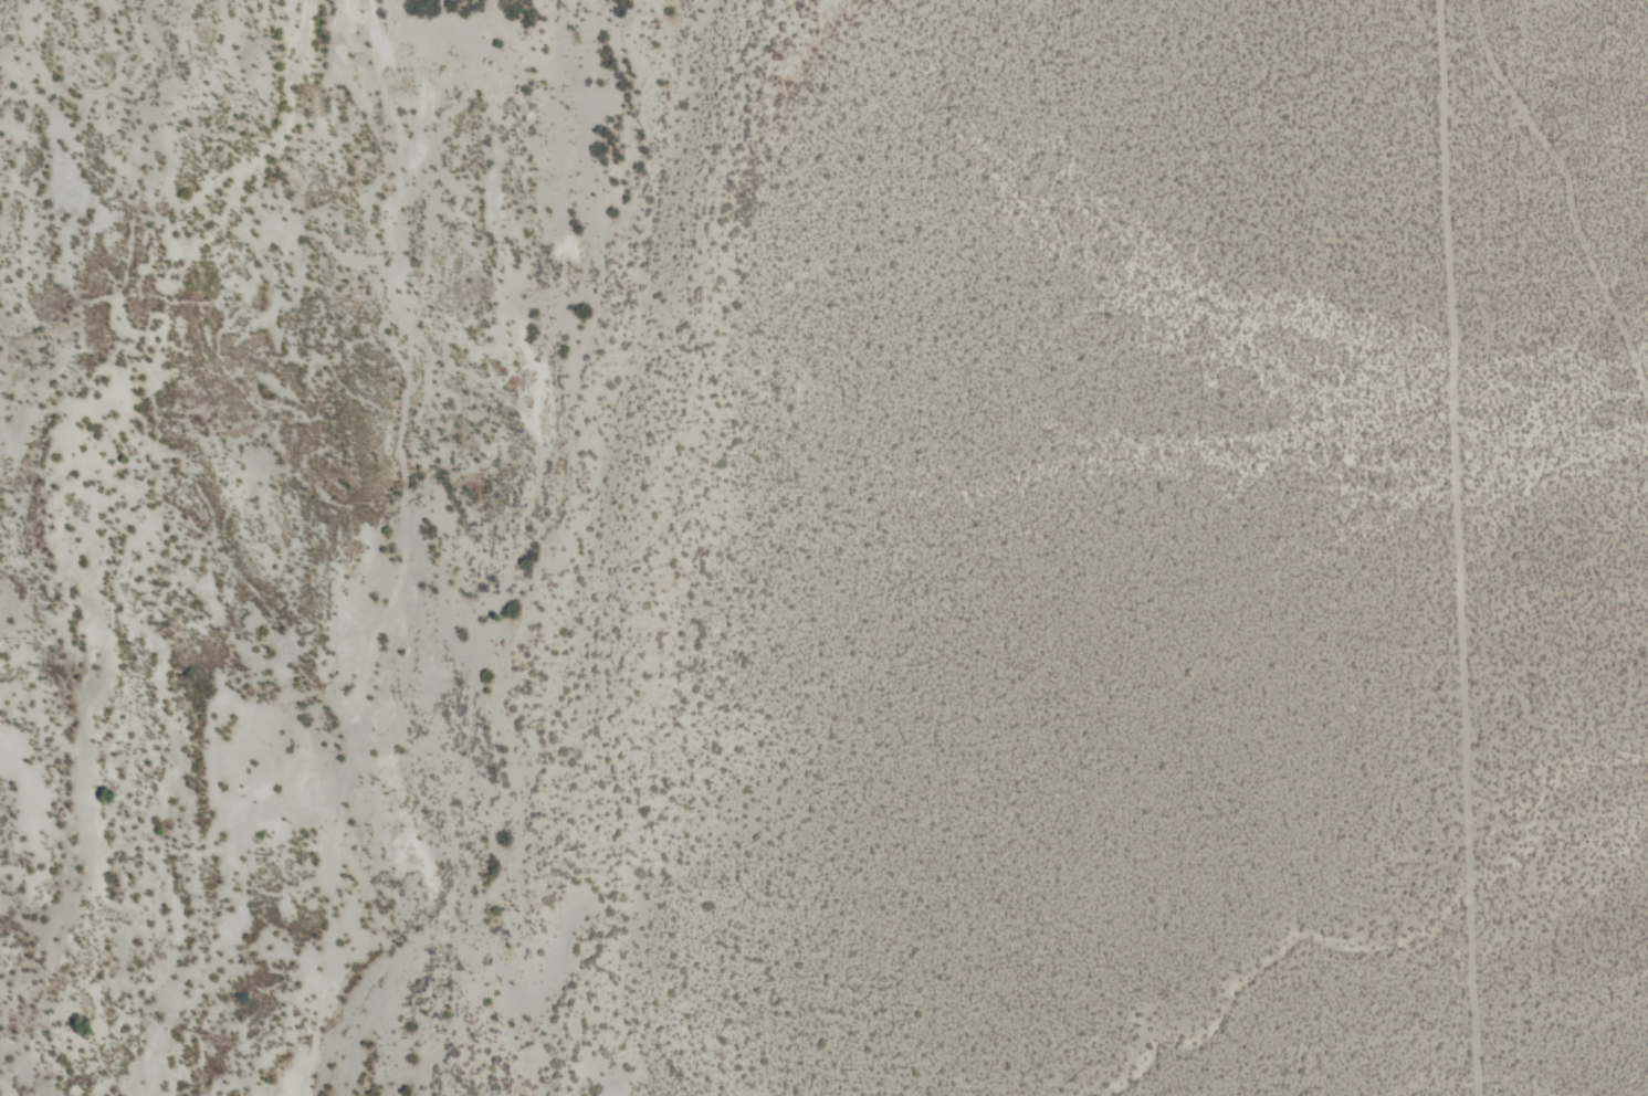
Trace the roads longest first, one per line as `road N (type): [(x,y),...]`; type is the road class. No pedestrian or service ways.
road 1 (track): [(1448,0),(1478,1095)]
road 2 (track): [(1647,383),(1582,226),(1574,187),(1499,64),(1479,0)]

